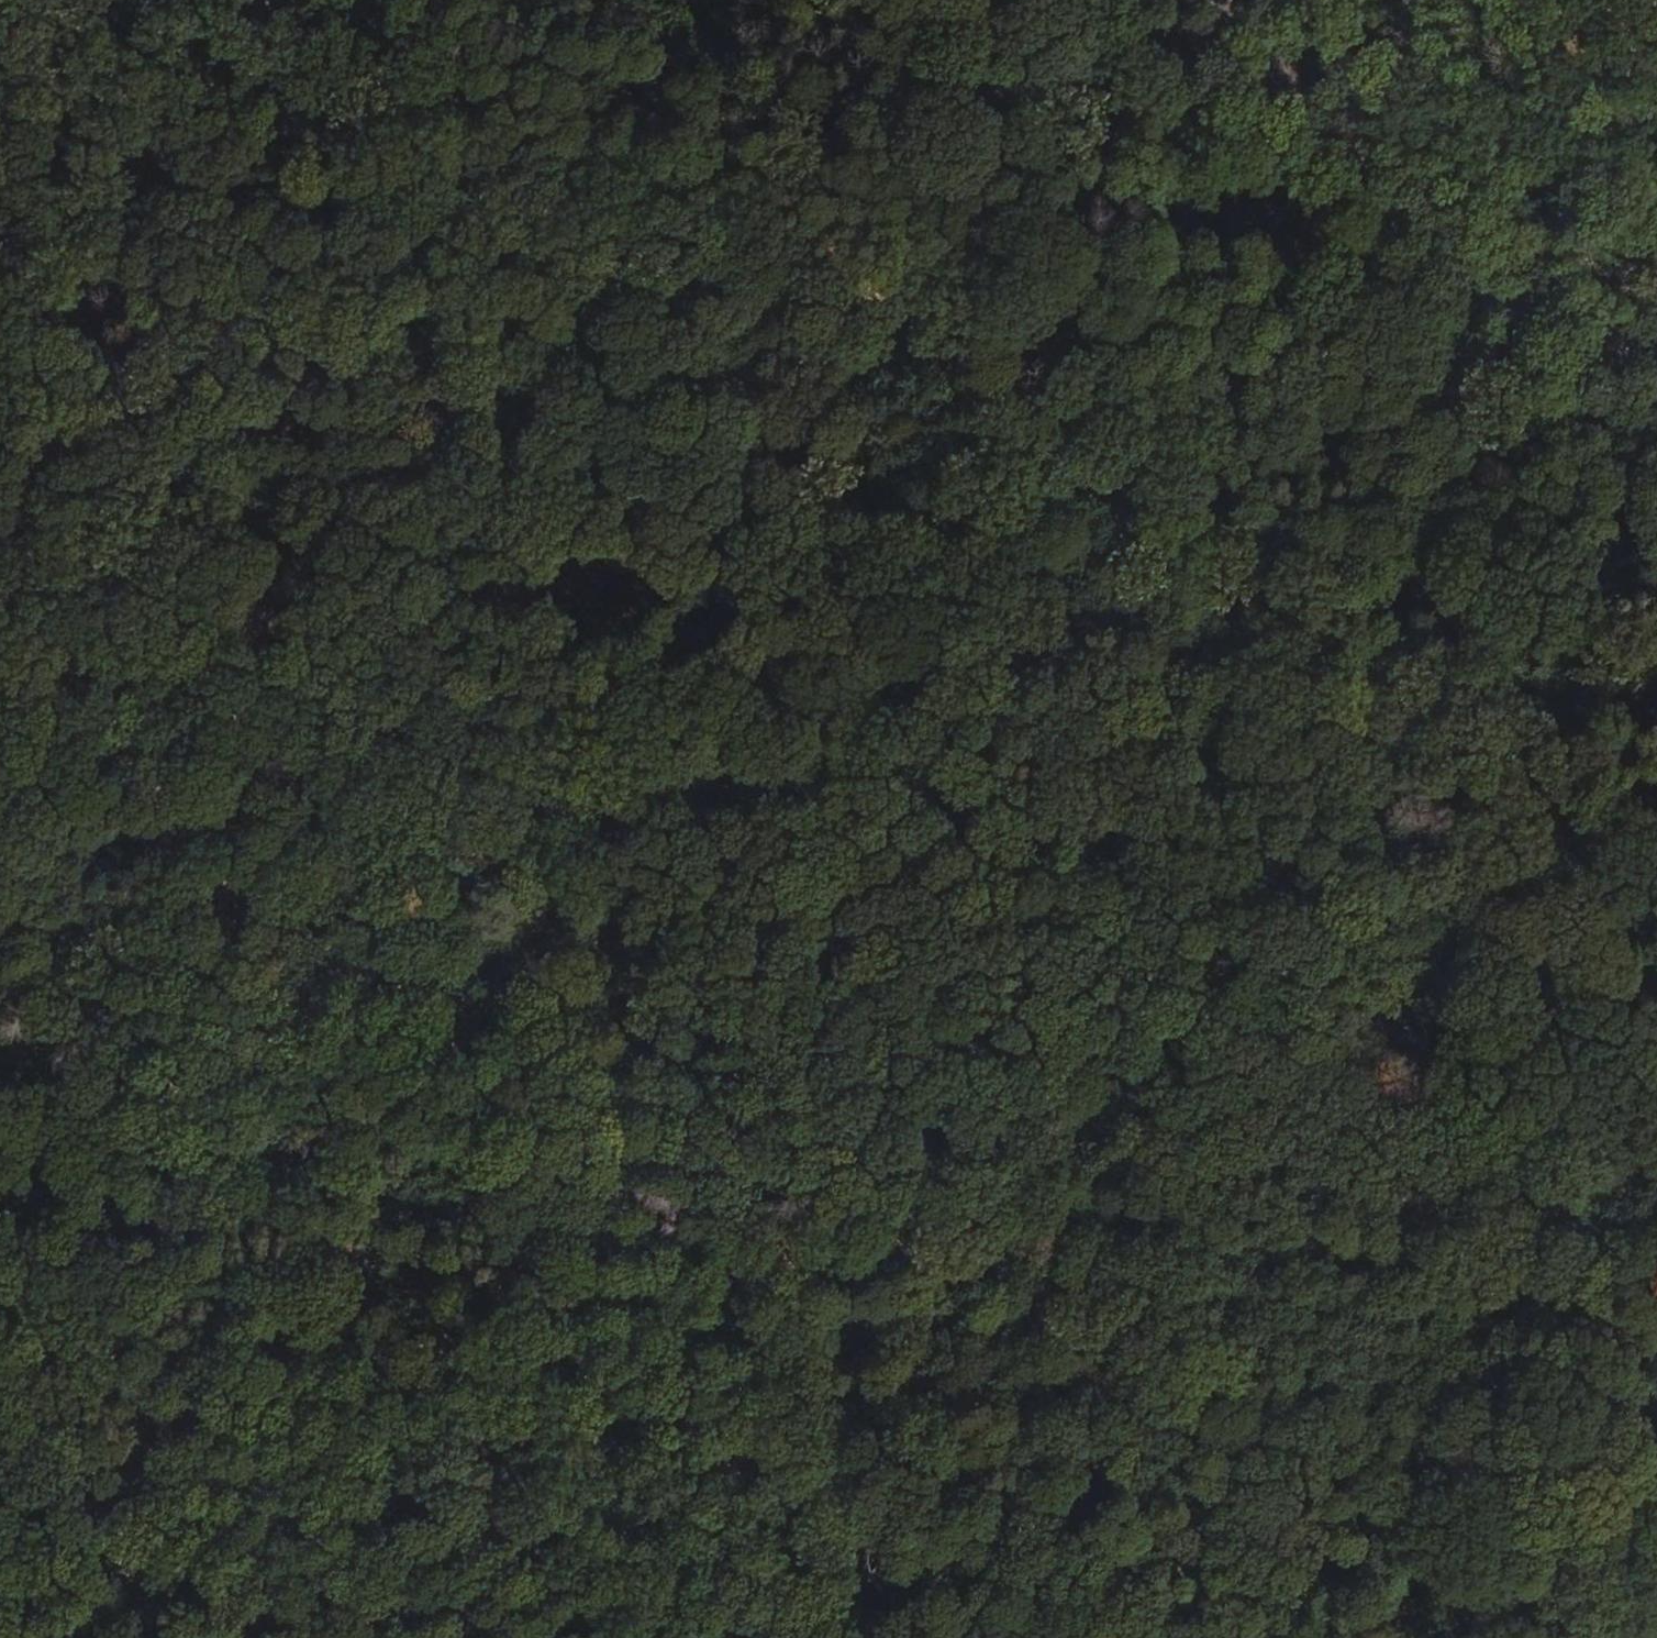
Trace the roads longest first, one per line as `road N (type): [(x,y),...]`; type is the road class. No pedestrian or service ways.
road 1 (track): [(625,0),(900,292),(1272,583),(1376,654),(1486,679),(1600,686),(1656,710)]
road 2 (tertiary): [(1202,0),(1442,256),(1611,346),(1656,360)]
road 3 (track): [(0,358),(260,0)]

